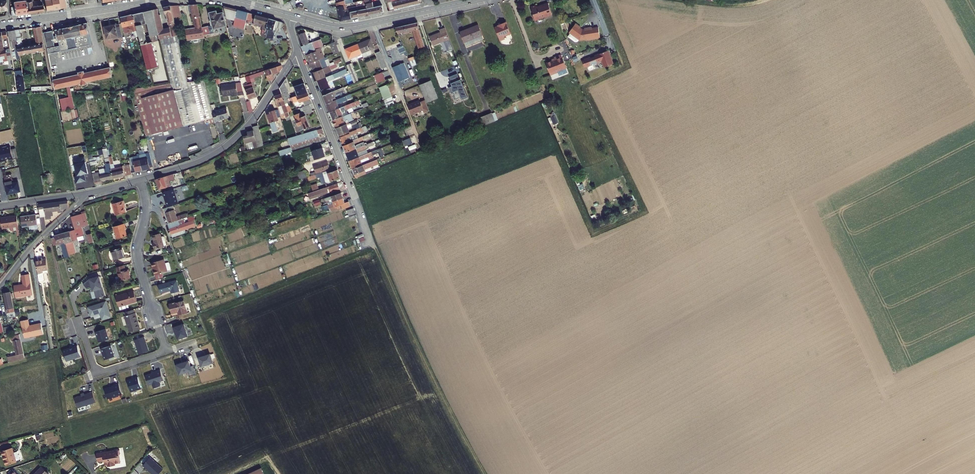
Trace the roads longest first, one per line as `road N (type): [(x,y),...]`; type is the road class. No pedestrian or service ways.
road 1 (track): [(487,473),(372,242)]
road 2 (residential): [(298,53),(223,148),(139,180)]
road 3 (residential): [(298,53),(372,242)]
road 4 (residential): [(165,352),(137,254),(145,209),(139,180)]
road 5 (secondary): [(0,24),(162,0)]
road 6 (secondary): [(286,14),(341,27),(430,10)]
road 7 (residential): [(79,320),(96,374),(165,352)]
road 8 (residential): [(83,194),(0,286)]

